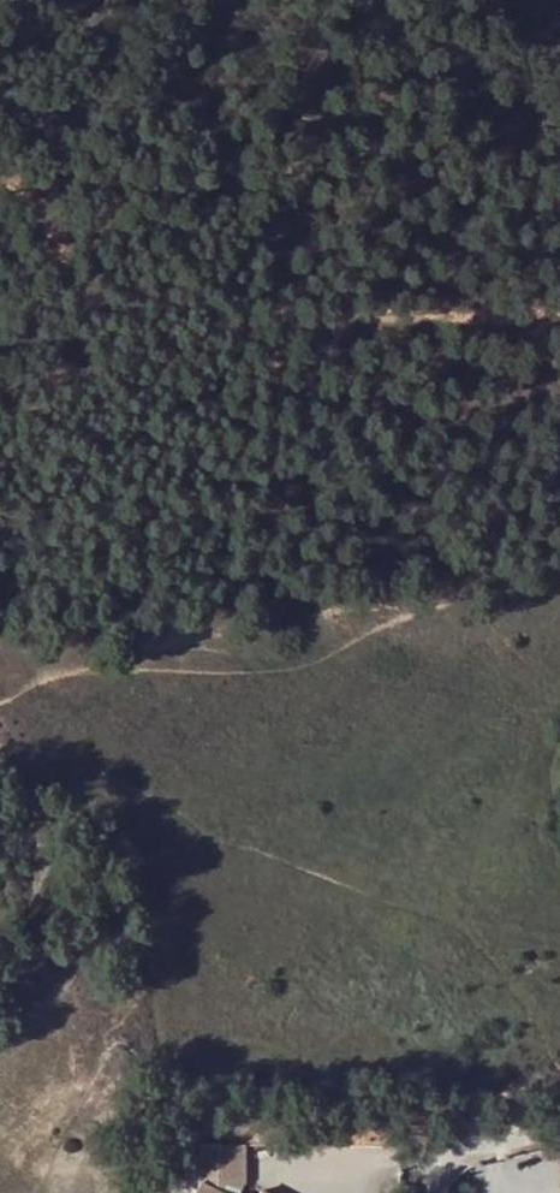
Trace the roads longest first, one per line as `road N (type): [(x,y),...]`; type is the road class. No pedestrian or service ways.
road 1 (residential): [(559,1123),(439,1166),(425,1192)]

